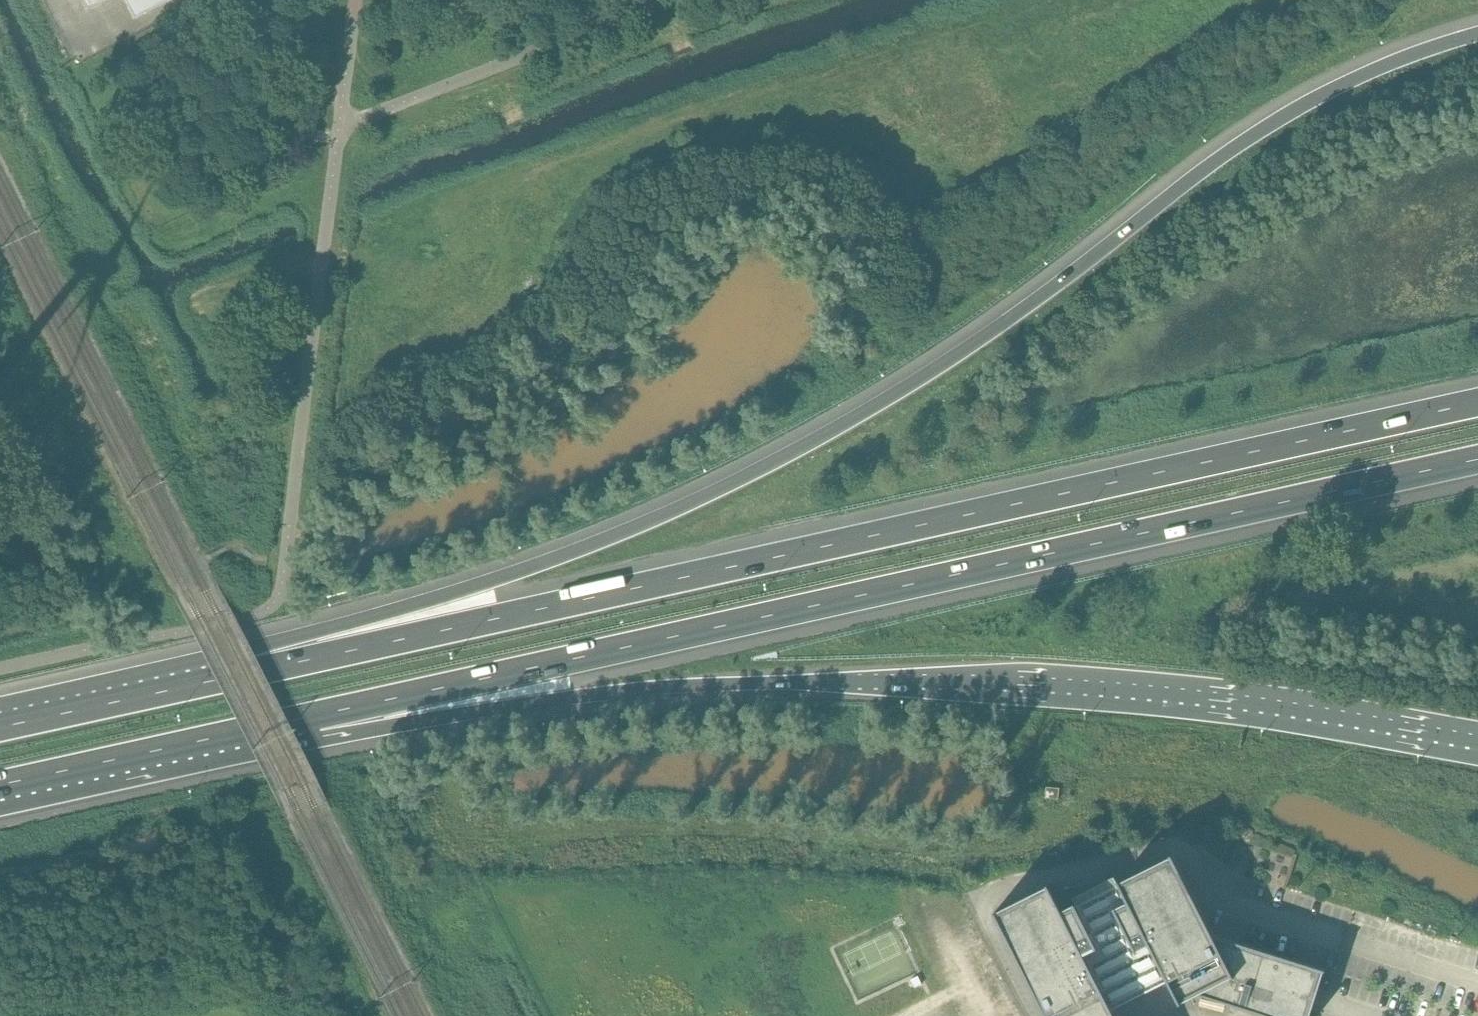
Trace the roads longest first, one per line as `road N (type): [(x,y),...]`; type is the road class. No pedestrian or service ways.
road 1 (motorway): [(1477,33),(1380,68),(1266,128),(988,334),(756,471),(556,559),(233,674)]
road 2 (motorway): [(1477,400),(233,674)]
road 3 (motorway): [(305,720),(1477,462)]
road 4 (motorway): [(305,720),(661,687),(965,682),(1209,697),(1477,742)]
road 5 (motorway): [(0,787),(305,720)]
road 6 (motorway): [(233,674),(0,726)]

